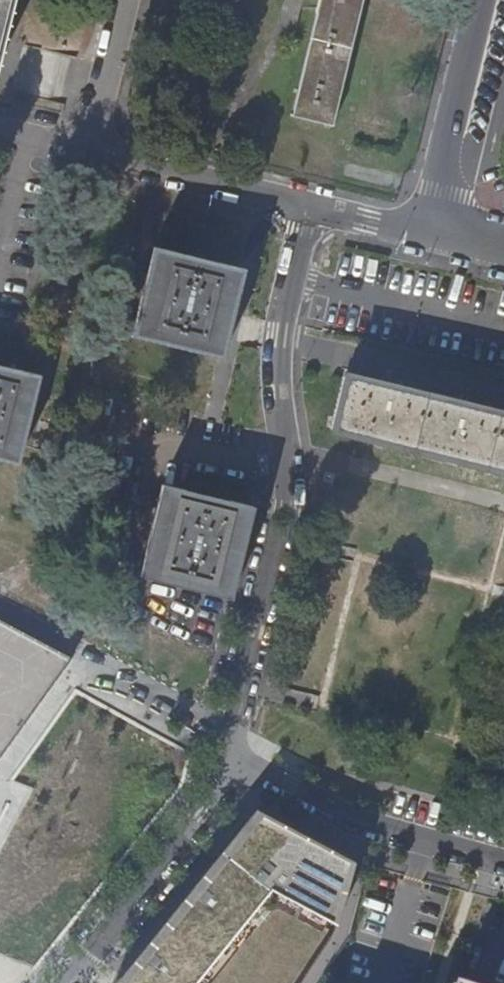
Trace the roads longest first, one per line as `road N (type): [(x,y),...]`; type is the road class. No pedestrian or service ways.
road 1 (residential): [(312,206),(282,336),(290,508),(233,733),(243,764)]
road 2 (residential): [(312,206),(92,153),(127,0)]
road 3 (residential): [(69,982),(243,764)]
road 4 (residential): [(503,859),(373,822),(243,764)]
road 5 (residential): [(430,234),(486,0)]
road 6 (residential): [(430,234),(312,206)]

